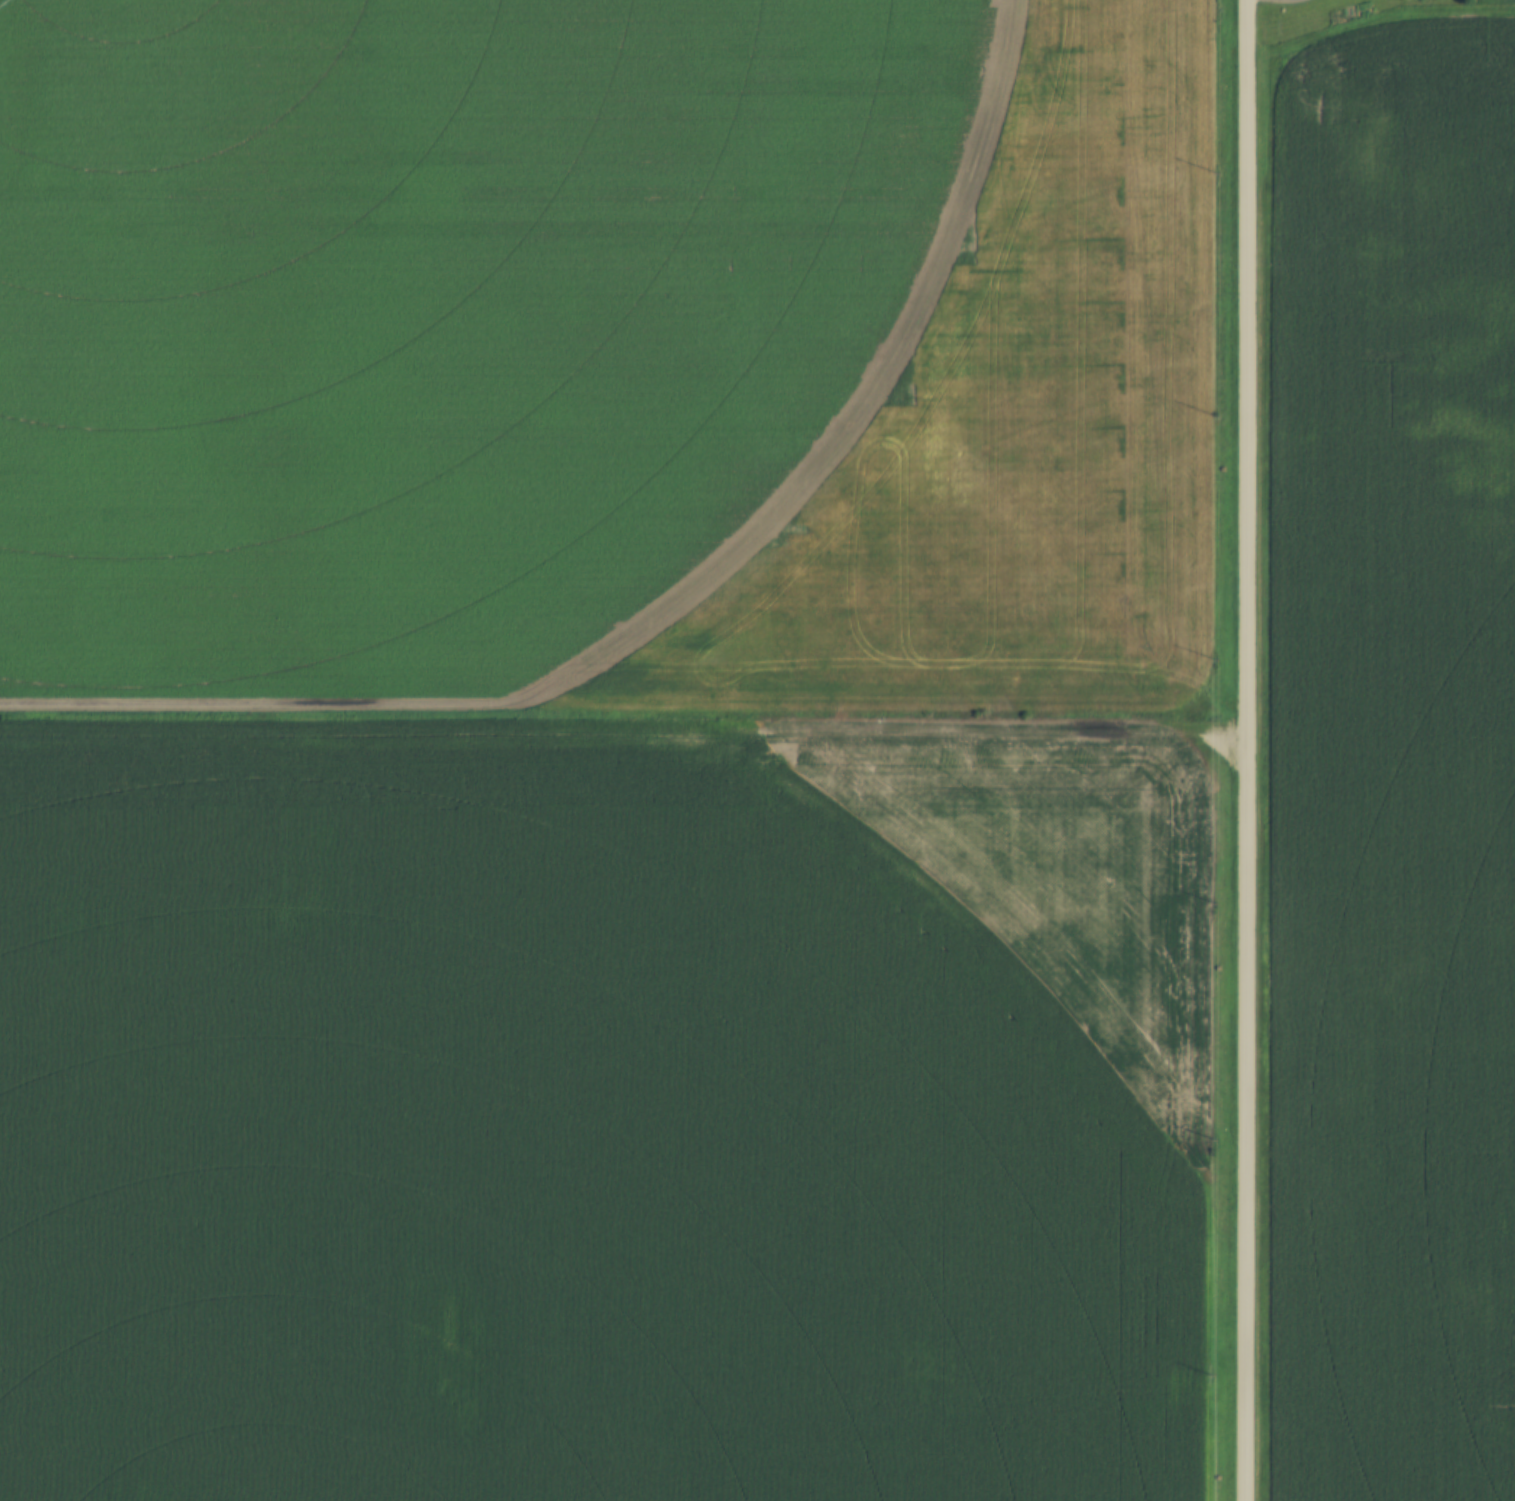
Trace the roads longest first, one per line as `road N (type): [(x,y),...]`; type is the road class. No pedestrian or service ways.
road 1 (residential): [(1249,0),(1247,1500)]

